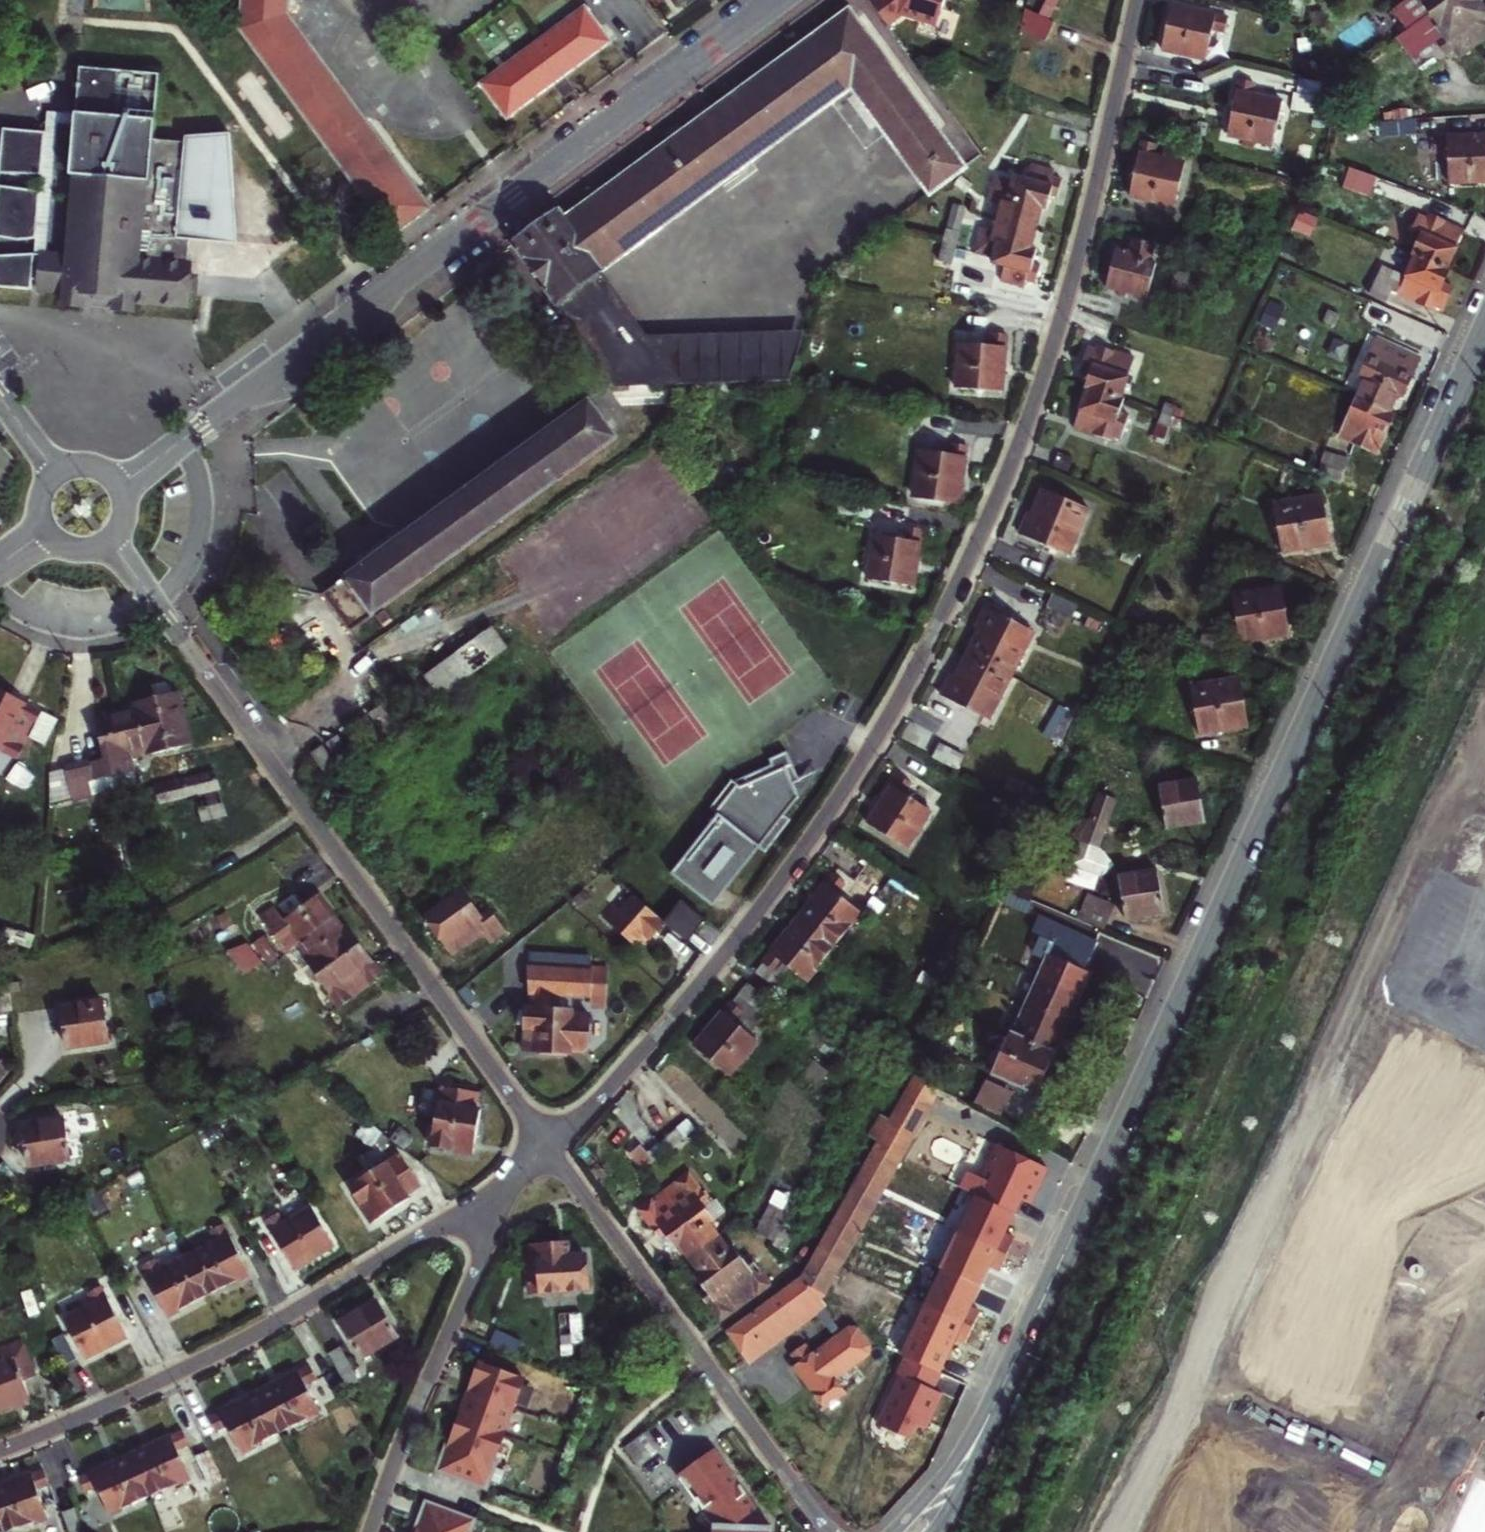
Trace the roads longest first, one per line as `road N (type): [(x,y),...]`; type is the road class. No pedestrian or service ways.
road 1 (residential): [(1136,0),(1058,331),(1000,493),(936,630),(873,746),(767,902),(604,1097),(550,1149)]
road 2 (tertiary): [(1003,1391),(1484,329)]
road 3 (residential): [(119,488),(775,0)]
road 4 (residential): [(0,1452),(258,1334),(487,1198)]
road 5 (residential): [(550,1149),(257,742)]
road 6 (residential): [(827,1531),(550,1149)]
road 7 (residential): [(371,1531),(480,1263),(487,1198)]
road 8 (residential): [(108,540),(257,742)]
road 9 (tertiary): [(1003,1391),(895,1531)]
road 10 (tertiary): [(938,1531),(1003,1391)]

